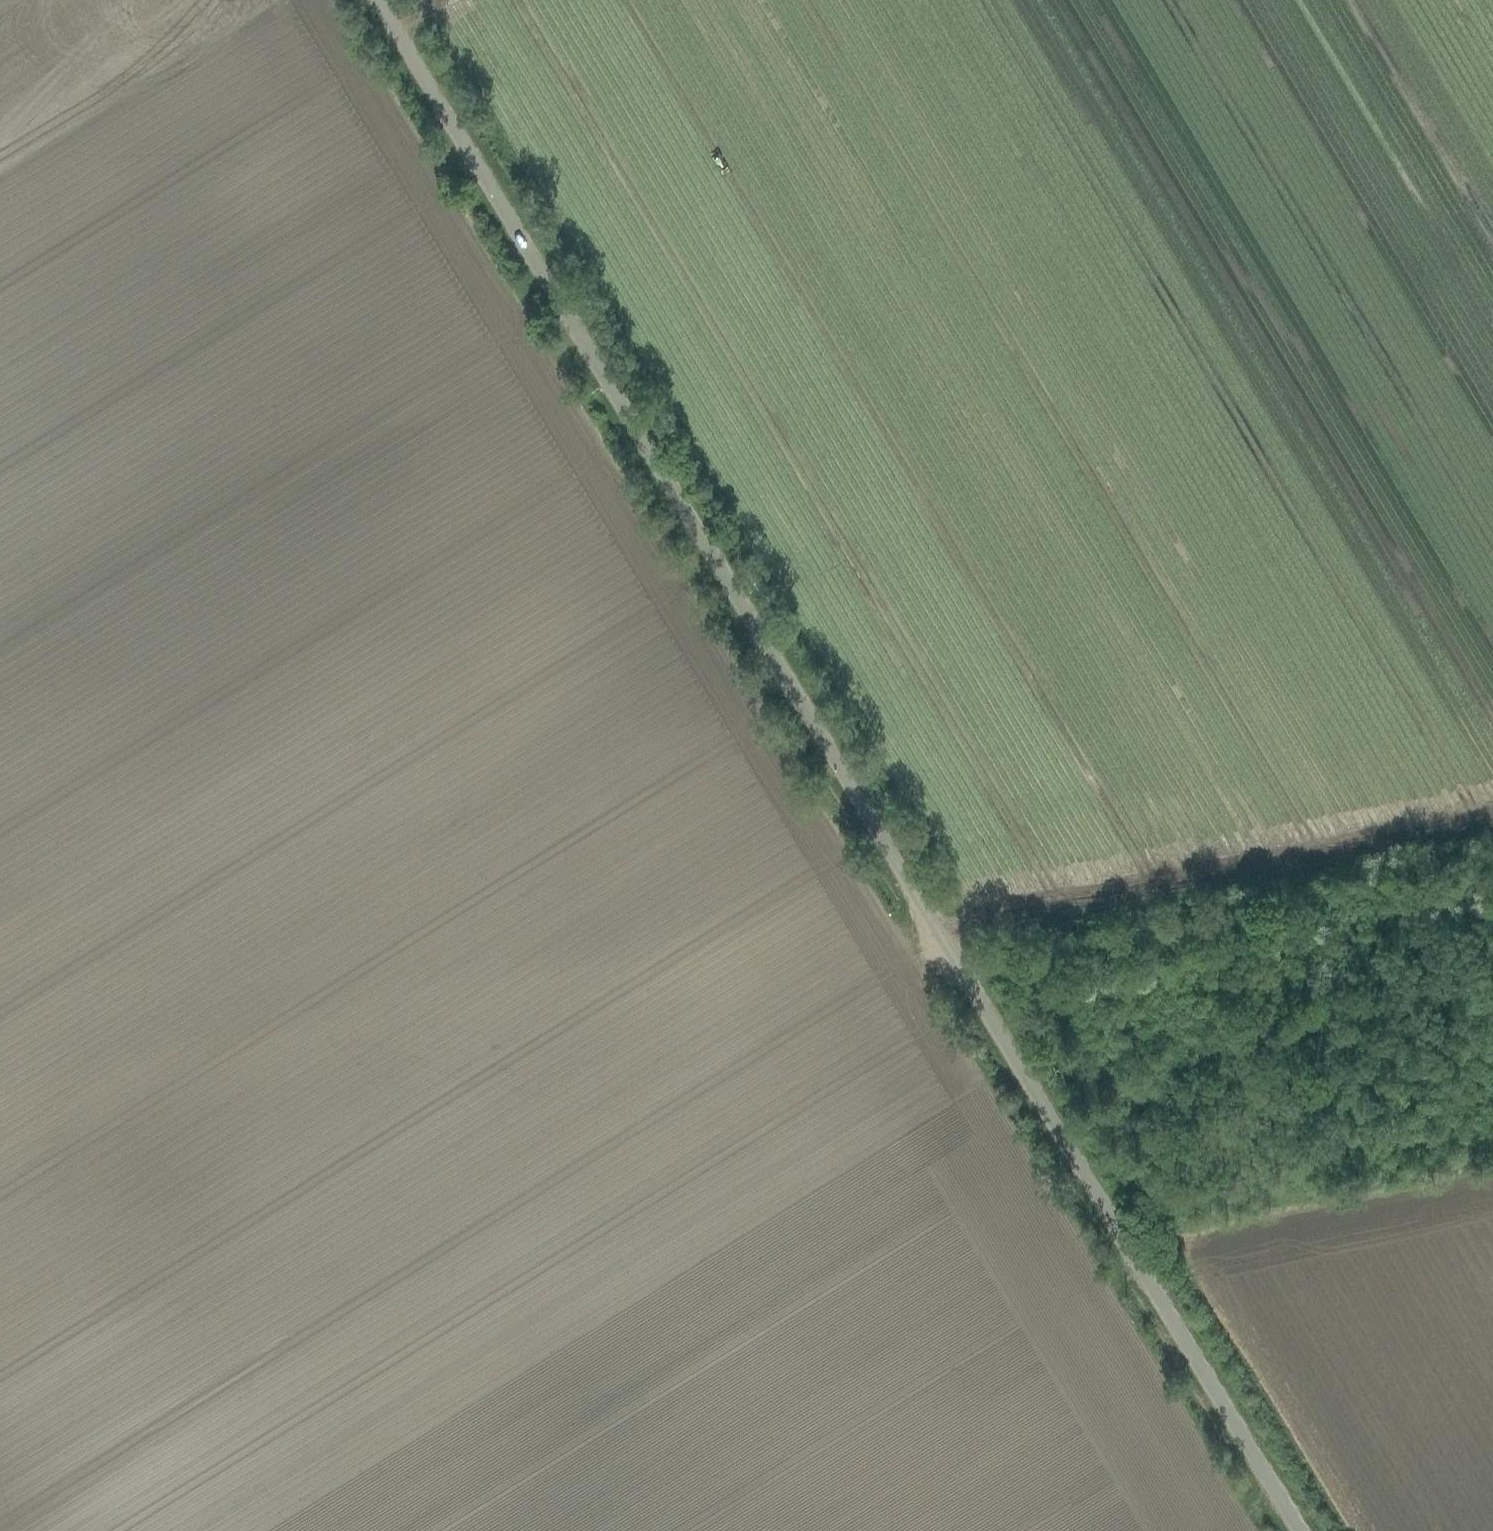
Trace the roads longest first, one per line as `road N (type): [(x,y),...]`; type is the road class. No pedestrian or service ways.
road 1 (unclassified): [(1302,1530),(380,0)]

